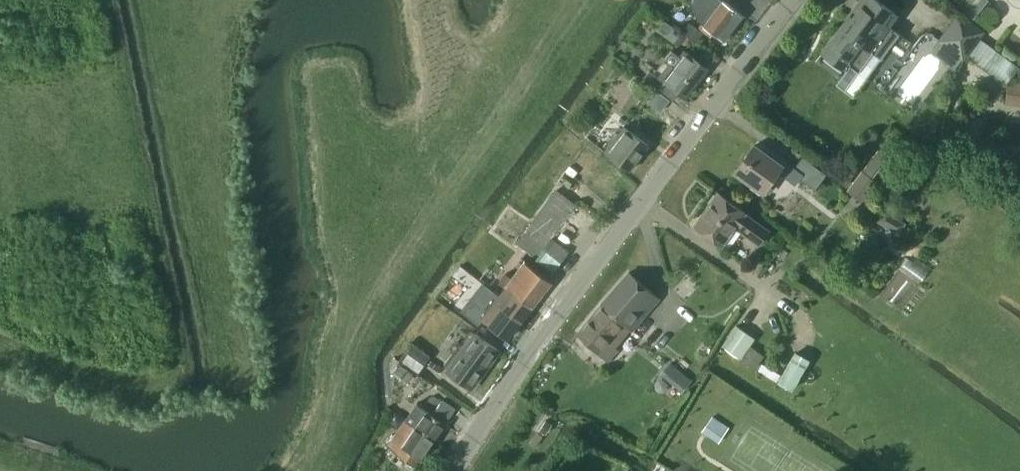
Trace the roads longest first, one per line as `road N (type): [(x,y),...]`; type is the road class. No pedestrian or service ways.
road 1 (tertiary): [(453,470),(546,330),(794,0)]

